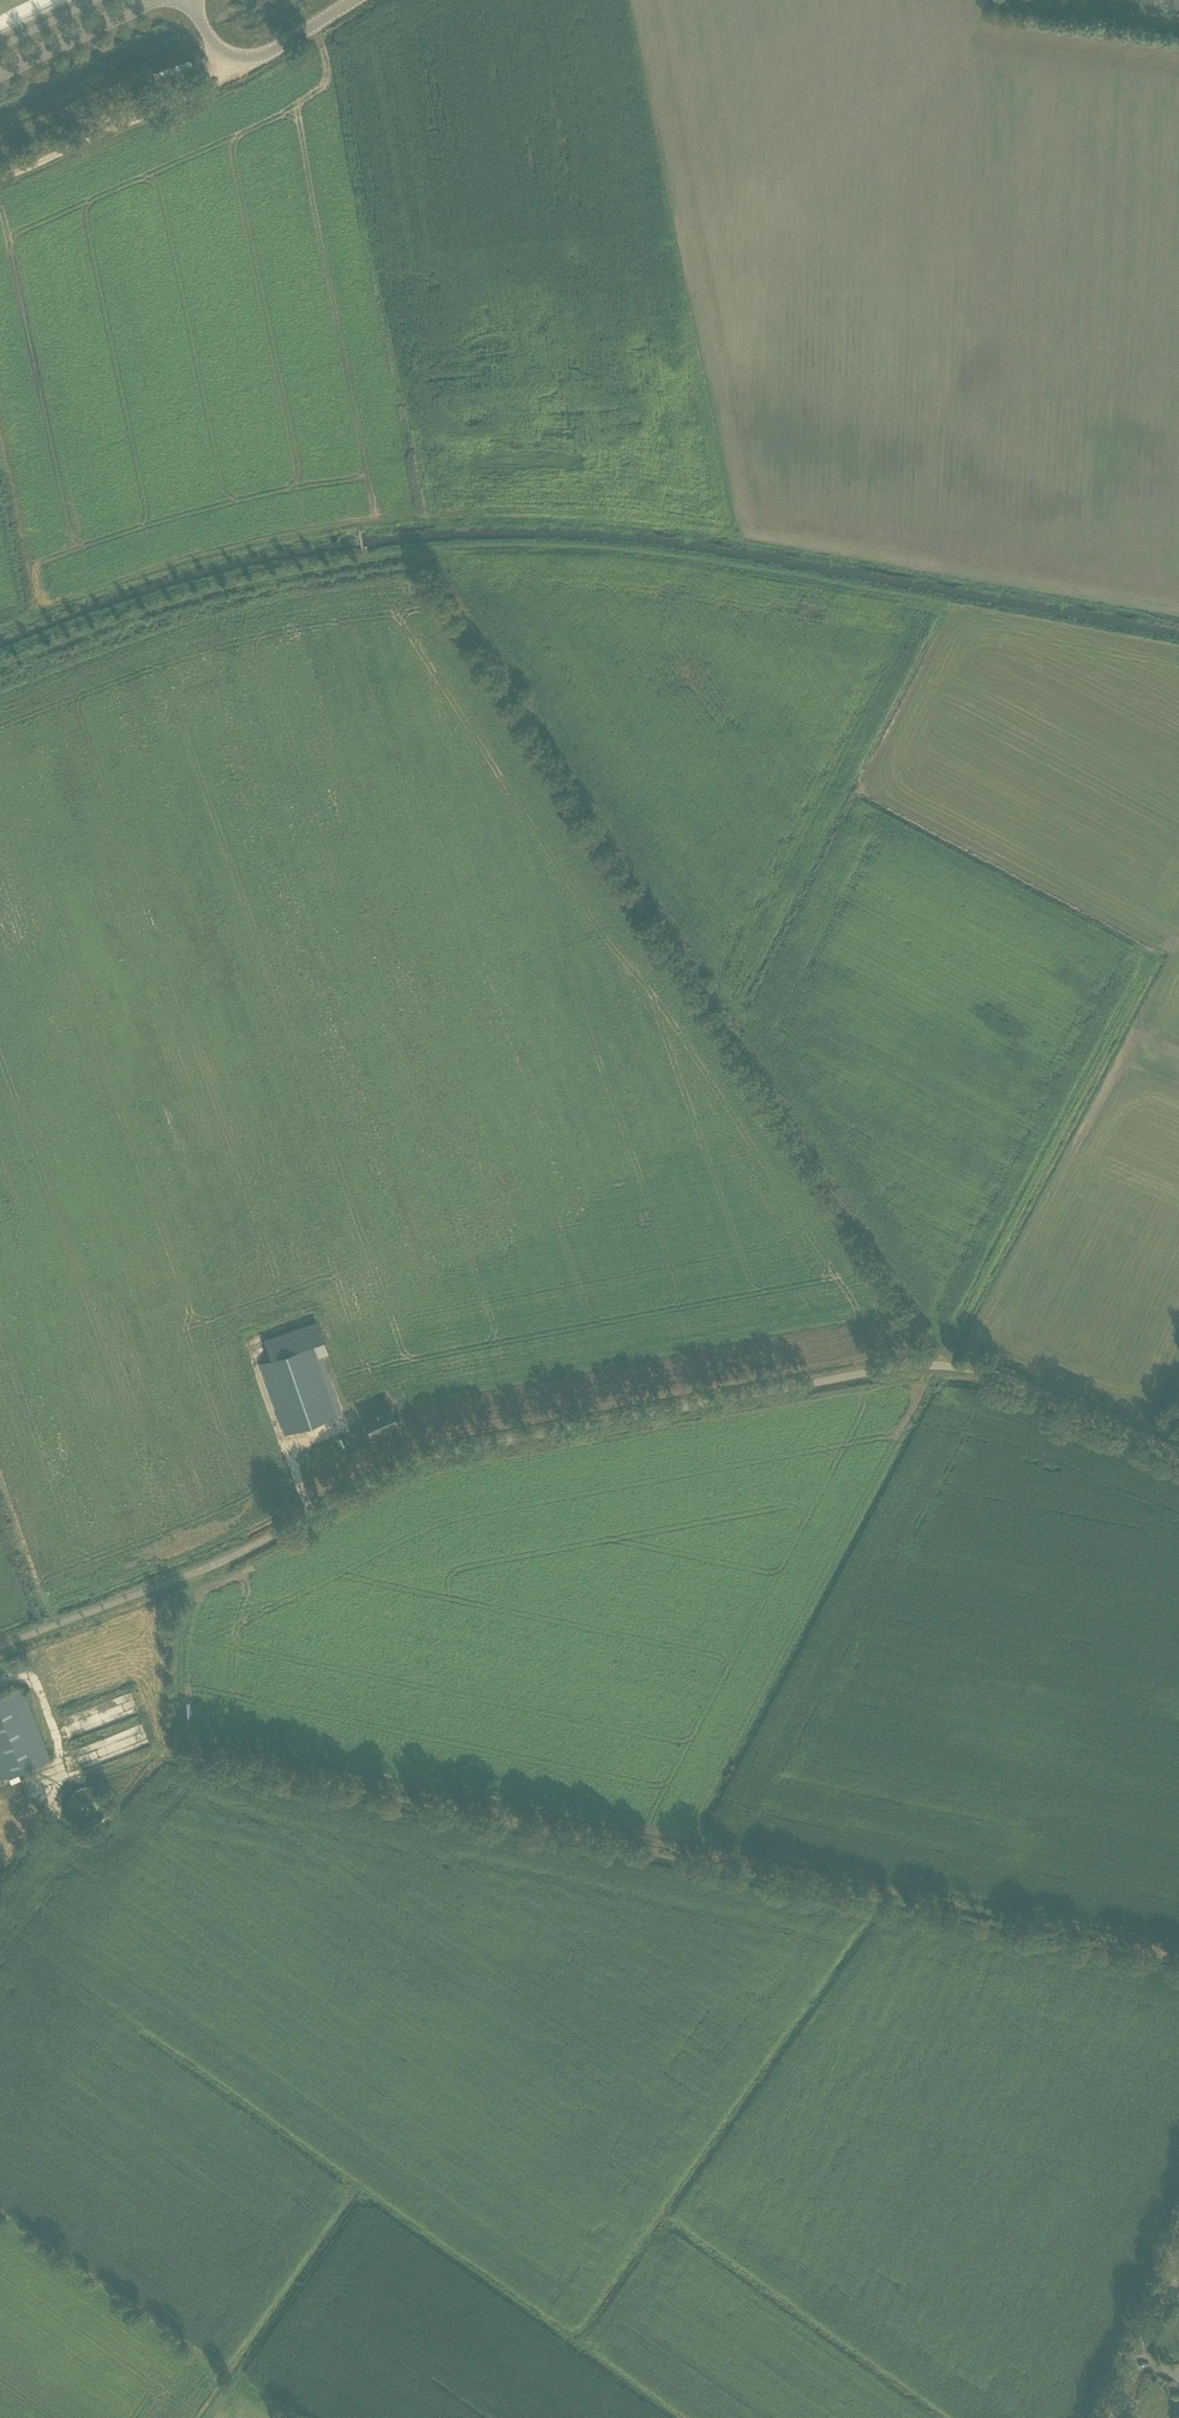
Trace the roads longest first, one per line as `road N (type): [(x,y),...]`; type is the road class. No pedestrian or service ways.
road 1 (track): [(945,1372),(417,553),(180,600),(0,665)]
road 2 (unclassified): [(0,1651),(234,1558),(412,1473),(893,1372),(991,1380),(1178,1460)]
road 3 (track): [(0,181),(205,86),(228,56)]
road 4 (unclassified): [(1113,2417),(1178,2253)]
road 5 (track): [(185,1745),(177,1679),(195,1575)]
road 6 (tertiary): [(0,73),(154,0)]
road 7 (tertiary): [(228,56),(270,52),(354,0)]

